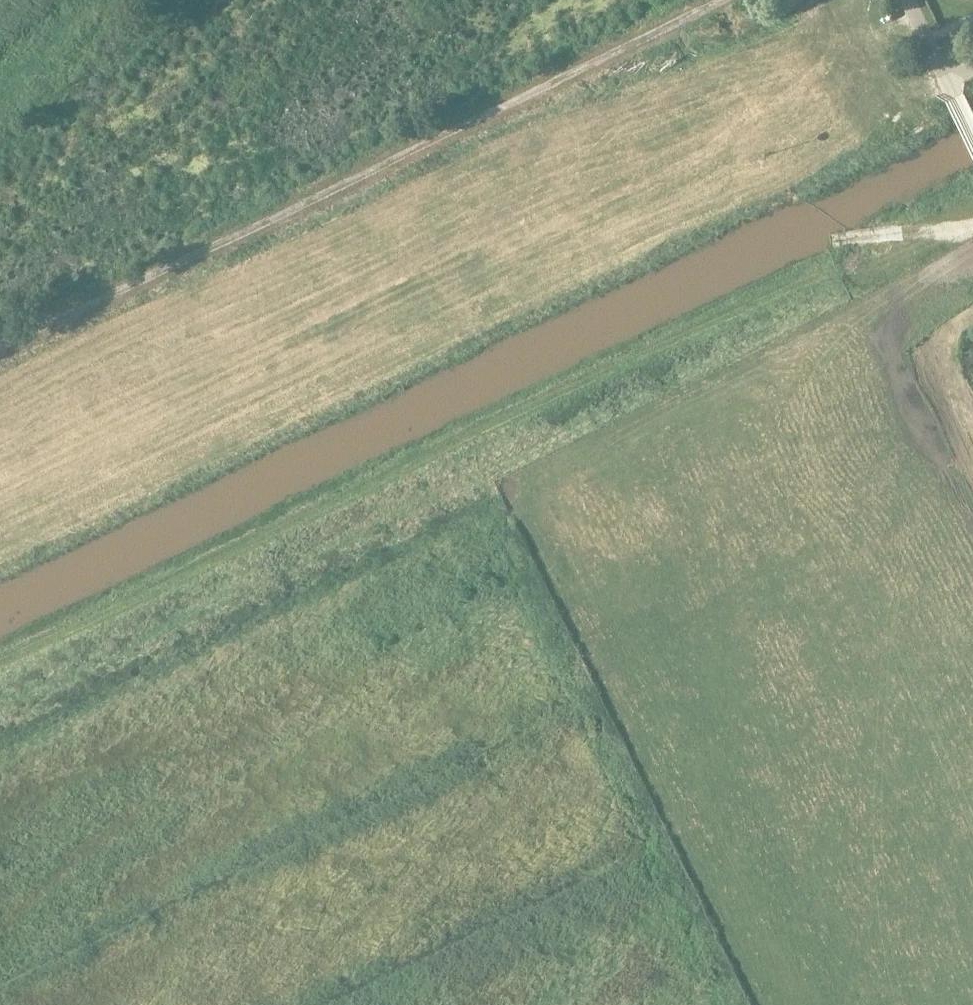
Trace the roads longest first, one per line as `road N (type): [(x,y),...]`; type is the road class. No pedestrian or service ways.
road 1 (track): [(722,0),(0,348)]
road 2 (unclassified): [(972,136),(907,0)]

